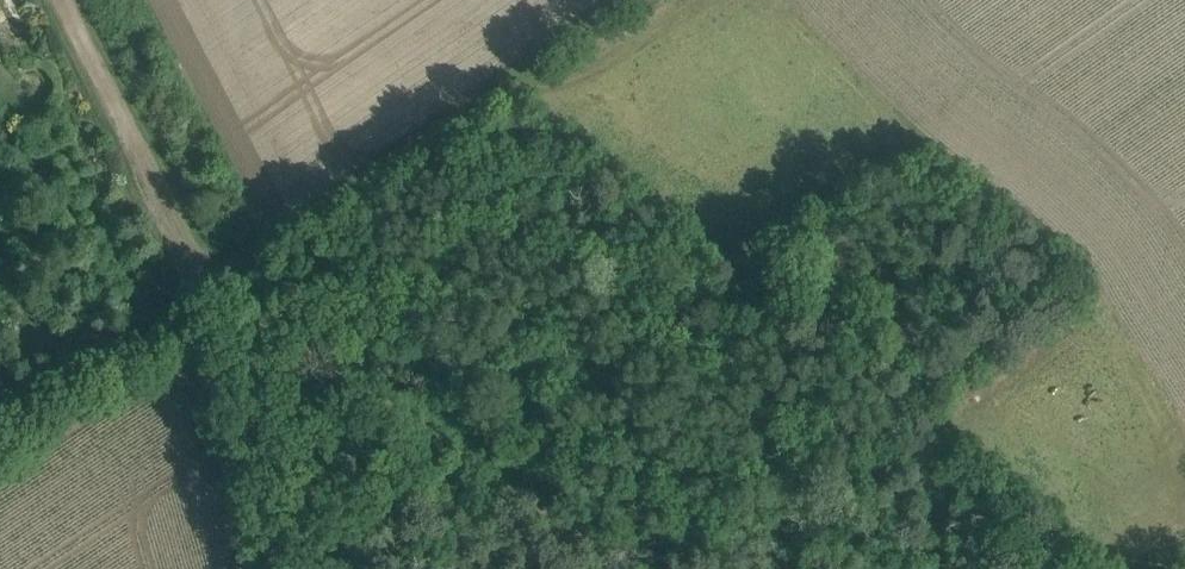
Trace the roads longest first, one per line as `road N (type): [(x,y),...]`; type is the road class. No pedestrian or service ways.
road 1 (track): [(256,568),(204,373),(192,281),(52,0)]

